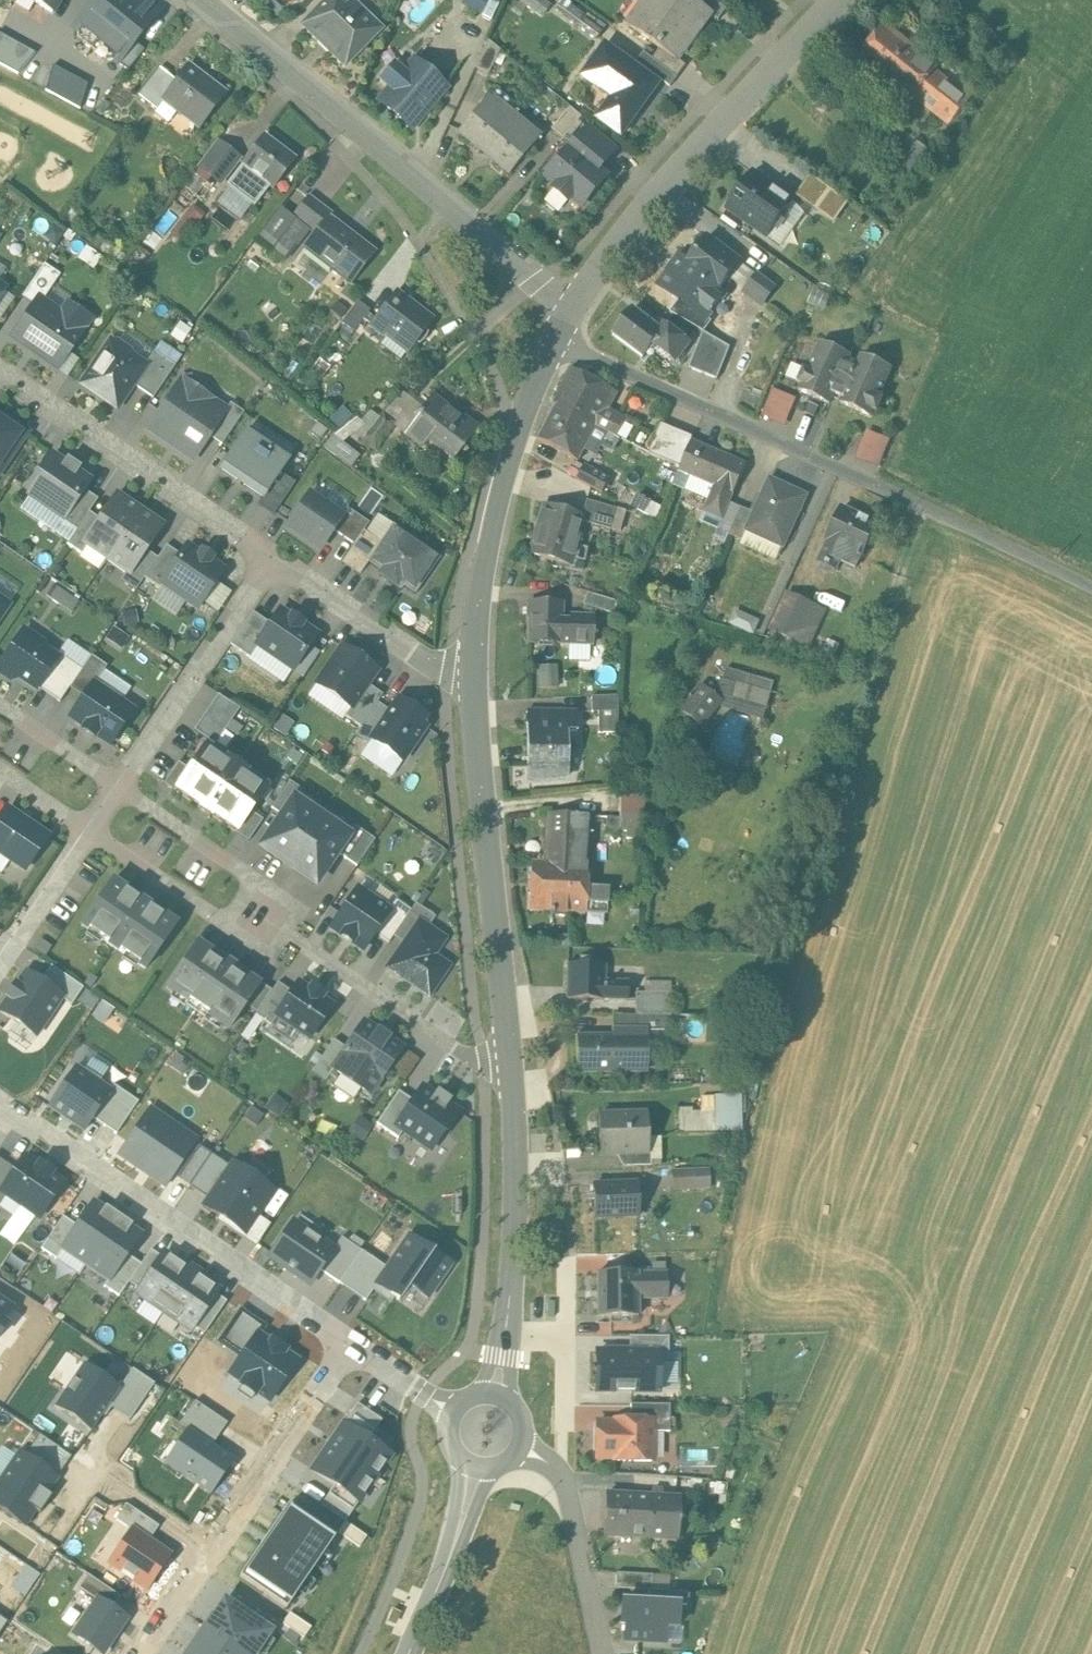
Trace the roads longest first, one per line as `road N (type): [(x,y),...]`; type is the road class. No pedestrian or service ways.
road 1 (residential): [(1007,545),(558,339)]
road 2 (residential): [(570,308),(201,0)]
road 3 (residential): [(0,1109),(349,1346)]
road 4 (unclassified): [(570,308),(844,0)]
road 5 (residential): [(503,1053),(473,687)]
road 6 (residential): [(473,687),(482,553),(512,445),(558,339)]
road 7 (residential): [(495,1390),(509,1123),(503,1053)]
road 8 (residential): [(273,560),(0,374)]
road 9 (residential): [(273,560),(115,788)]
road 10 (residential): [(277,929),(458,1053),(503,1053)]
road 11 (residential): [(349,1346),(211,1552)]
road 12 (residential): [(473,687),(412,657),(273,560)]
road 13 (residential): [(87,828),(229,924),(247,933),(277,929)]
road 14 (residential): [(277,929),(248,879),(115,788)]
road 15 (residential): [(408,1653),(472,1477)]
road 16 (residential): [(472,1477),(507,1479),(529,1464),(538,1439),(532,1414),(495,1390)]
road 17 (residential): [(0,951),(87,828)]
road 18 (residential): [(115,788),(0,709)]
road 19 (residential): [(211,1552),(104,1485)]
road 20 (residential): [(349,1346),(449,1417)]
road 21 (residential): [(211,1552),(142,1653)]

